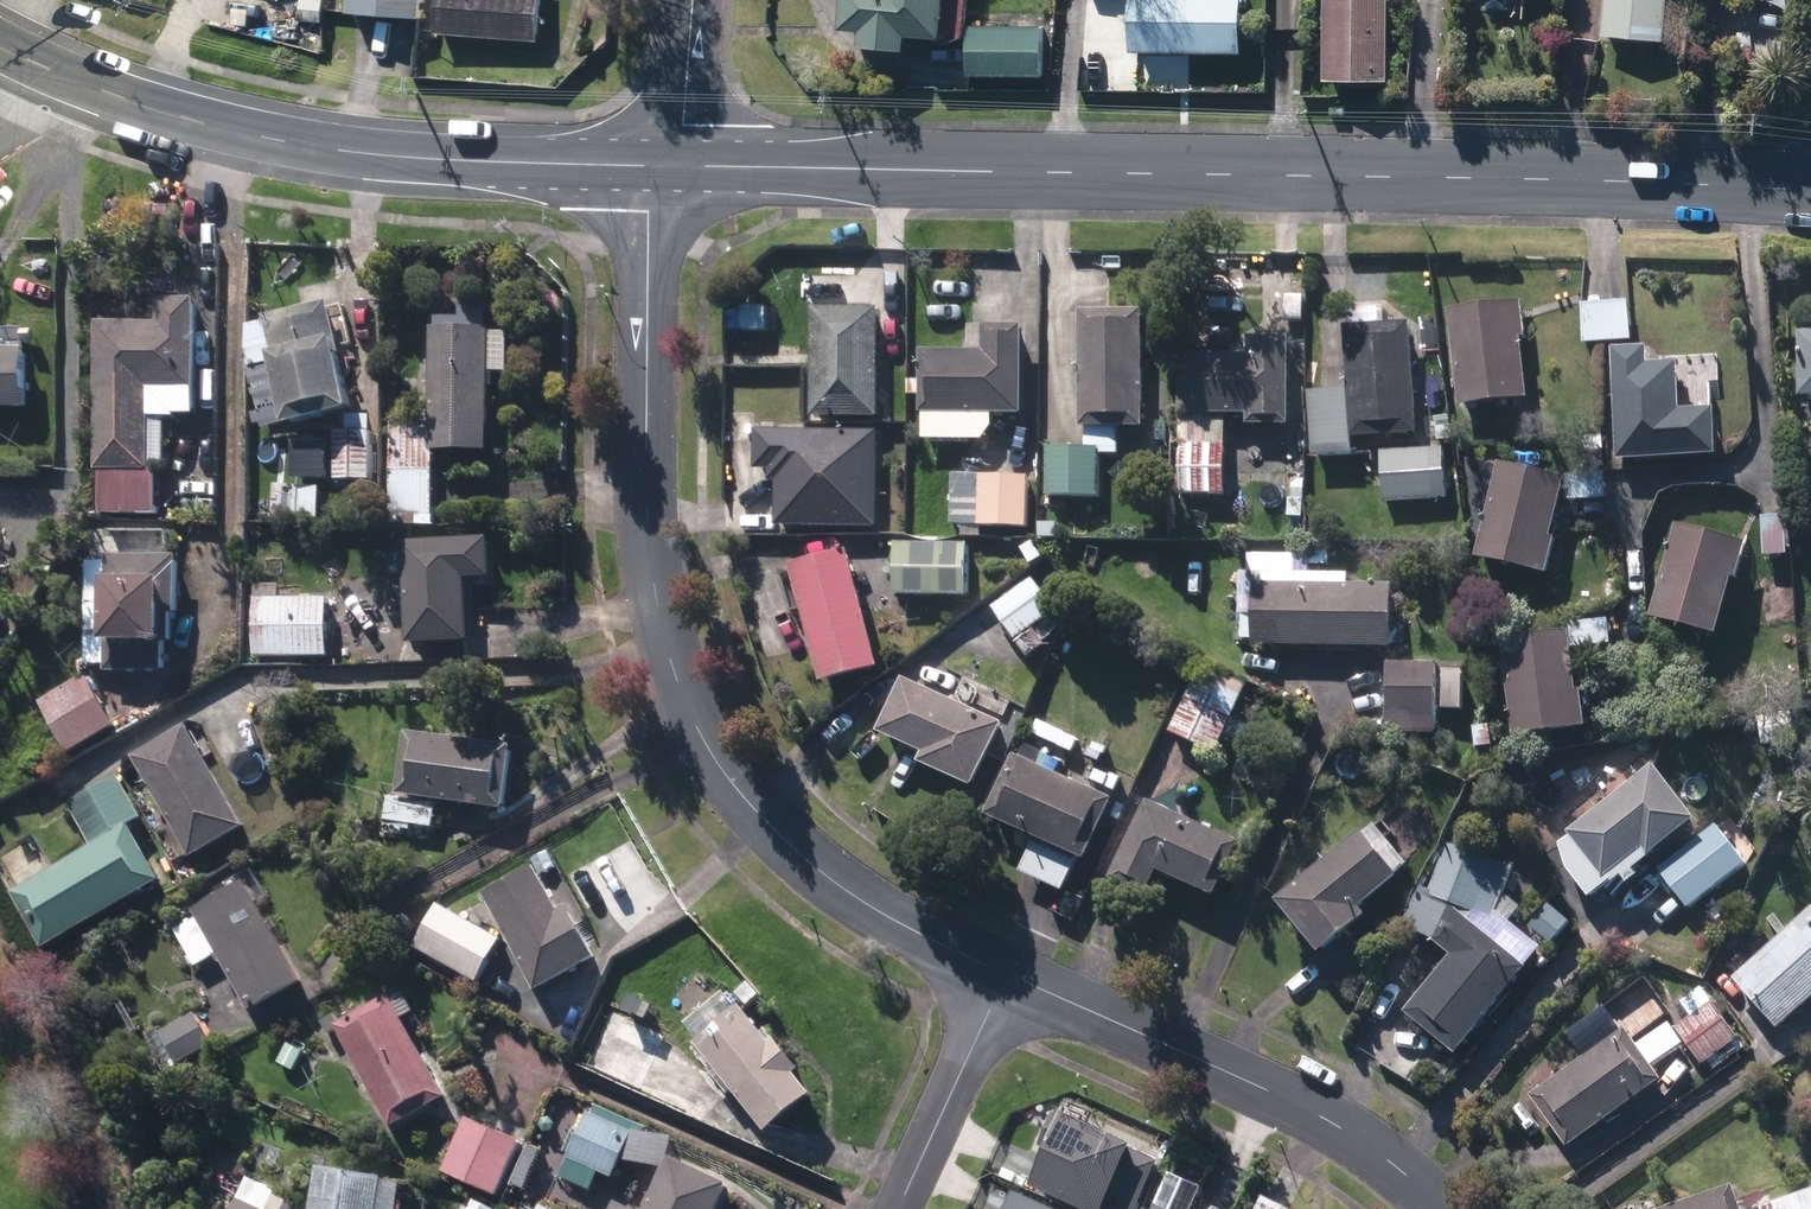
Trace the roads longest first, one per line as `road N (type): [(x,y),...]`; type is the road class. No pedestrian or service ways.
road 1 (tertiary): [(665,166),(1810,190)]
road 2 (residential): [(665,166),(650,210),(645,529),(657,627),(681,701),(721,770),(827,874),(925,933),(1005,966)]
road 3 (tertiary): [(0,45),(200,120),(415,159),(665,166)]
road 4 (residential): [(1005,966),(1328,1118),(1431,1184),(1448,1208)]
road 5 (residential): [(907,1208),(1005,966)]
road 6 (residential): [(692,0),(682,116),(665,166)]

